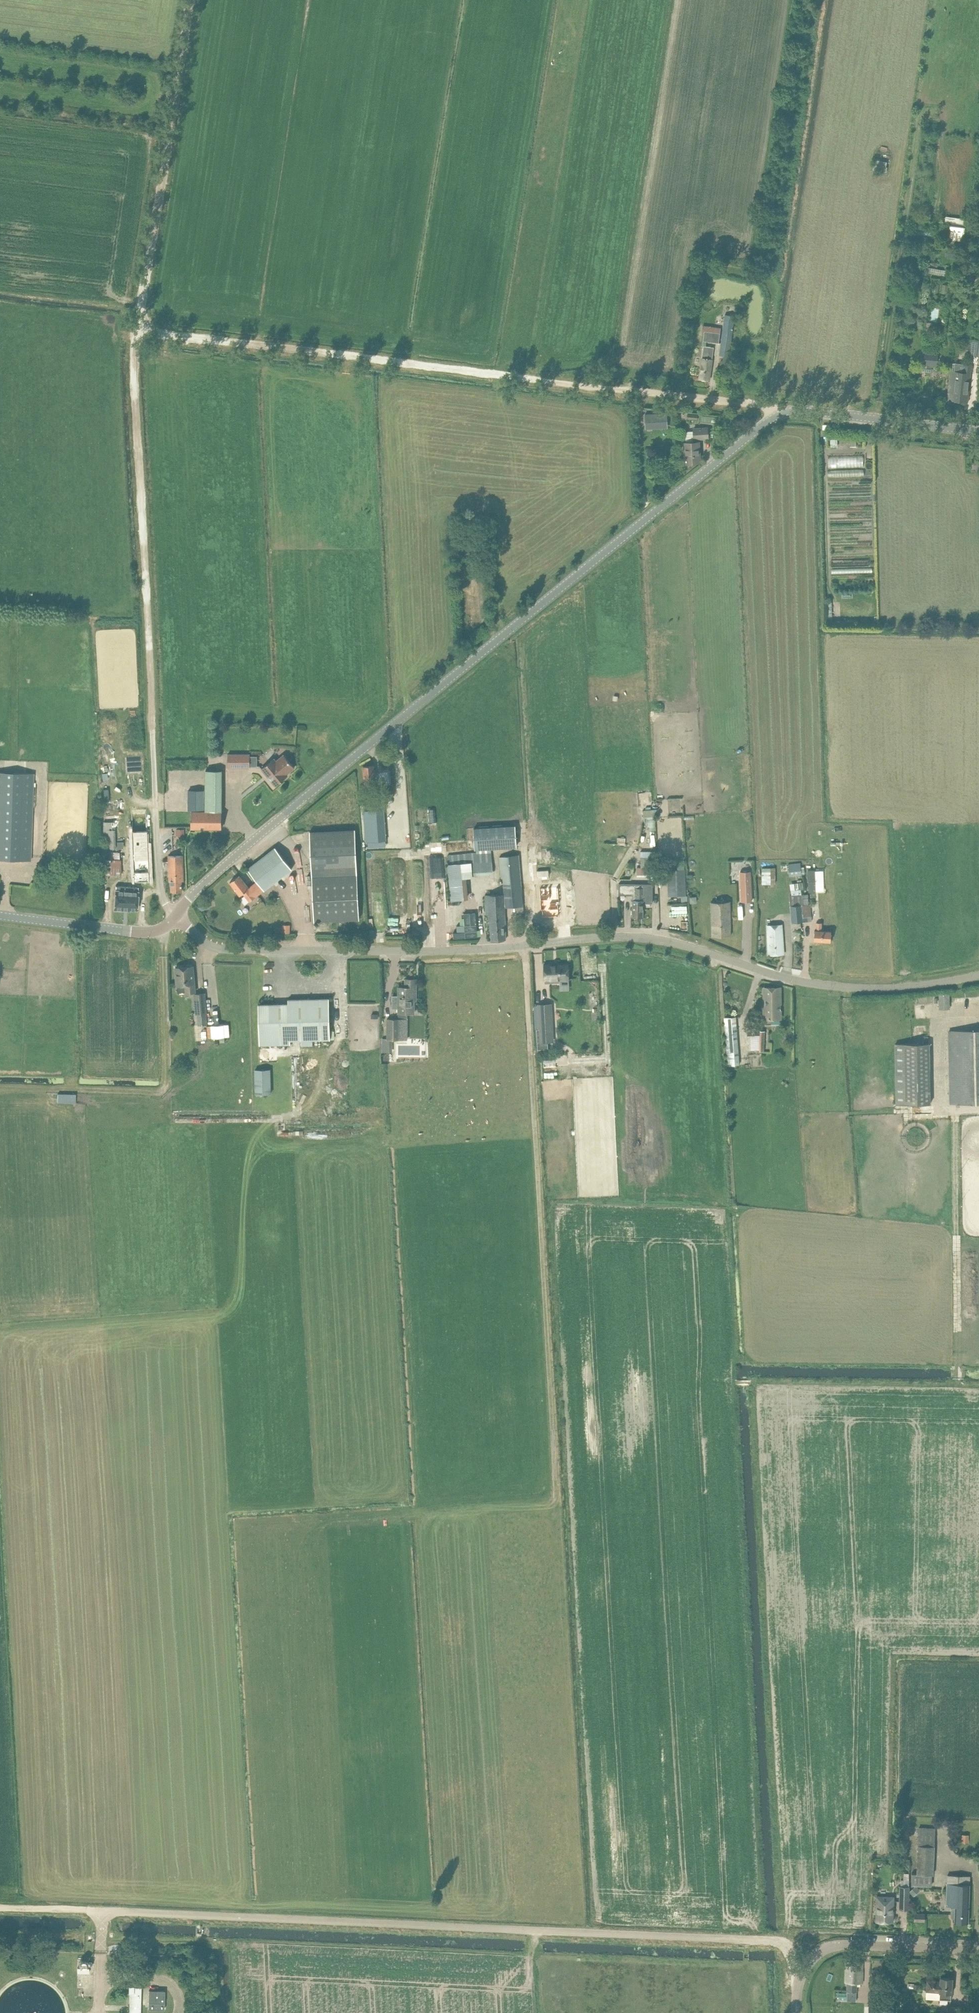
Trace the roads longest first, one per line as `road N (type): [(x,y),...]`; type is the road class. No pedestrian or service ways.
road 1 (unclassified): [(177,914),(219,949),(461,950),(627,937),(820,985),(875,988),(978,975)]
road 2 (tertiary): [(177,914),(277,821),(786,412)]
road 3 (unclassified): [(804,1971),(779,1942),(102,1911)]
road 4 (track): [(137,327),(786,412)]
road 5 (track): [(154,735),(137,327)]
road 6 (track): [(137,327),(191,0)]
road 7 (tertiary): [(978,432),(786,412)]
road 8 (unclassified): [(177,914),(158,878),(154,735)]
road 9 (residential): [(804,1971),(834,1945),(978,1948)]
road 10 (tertiary): [(177,914),(144,933),(0,915)]

